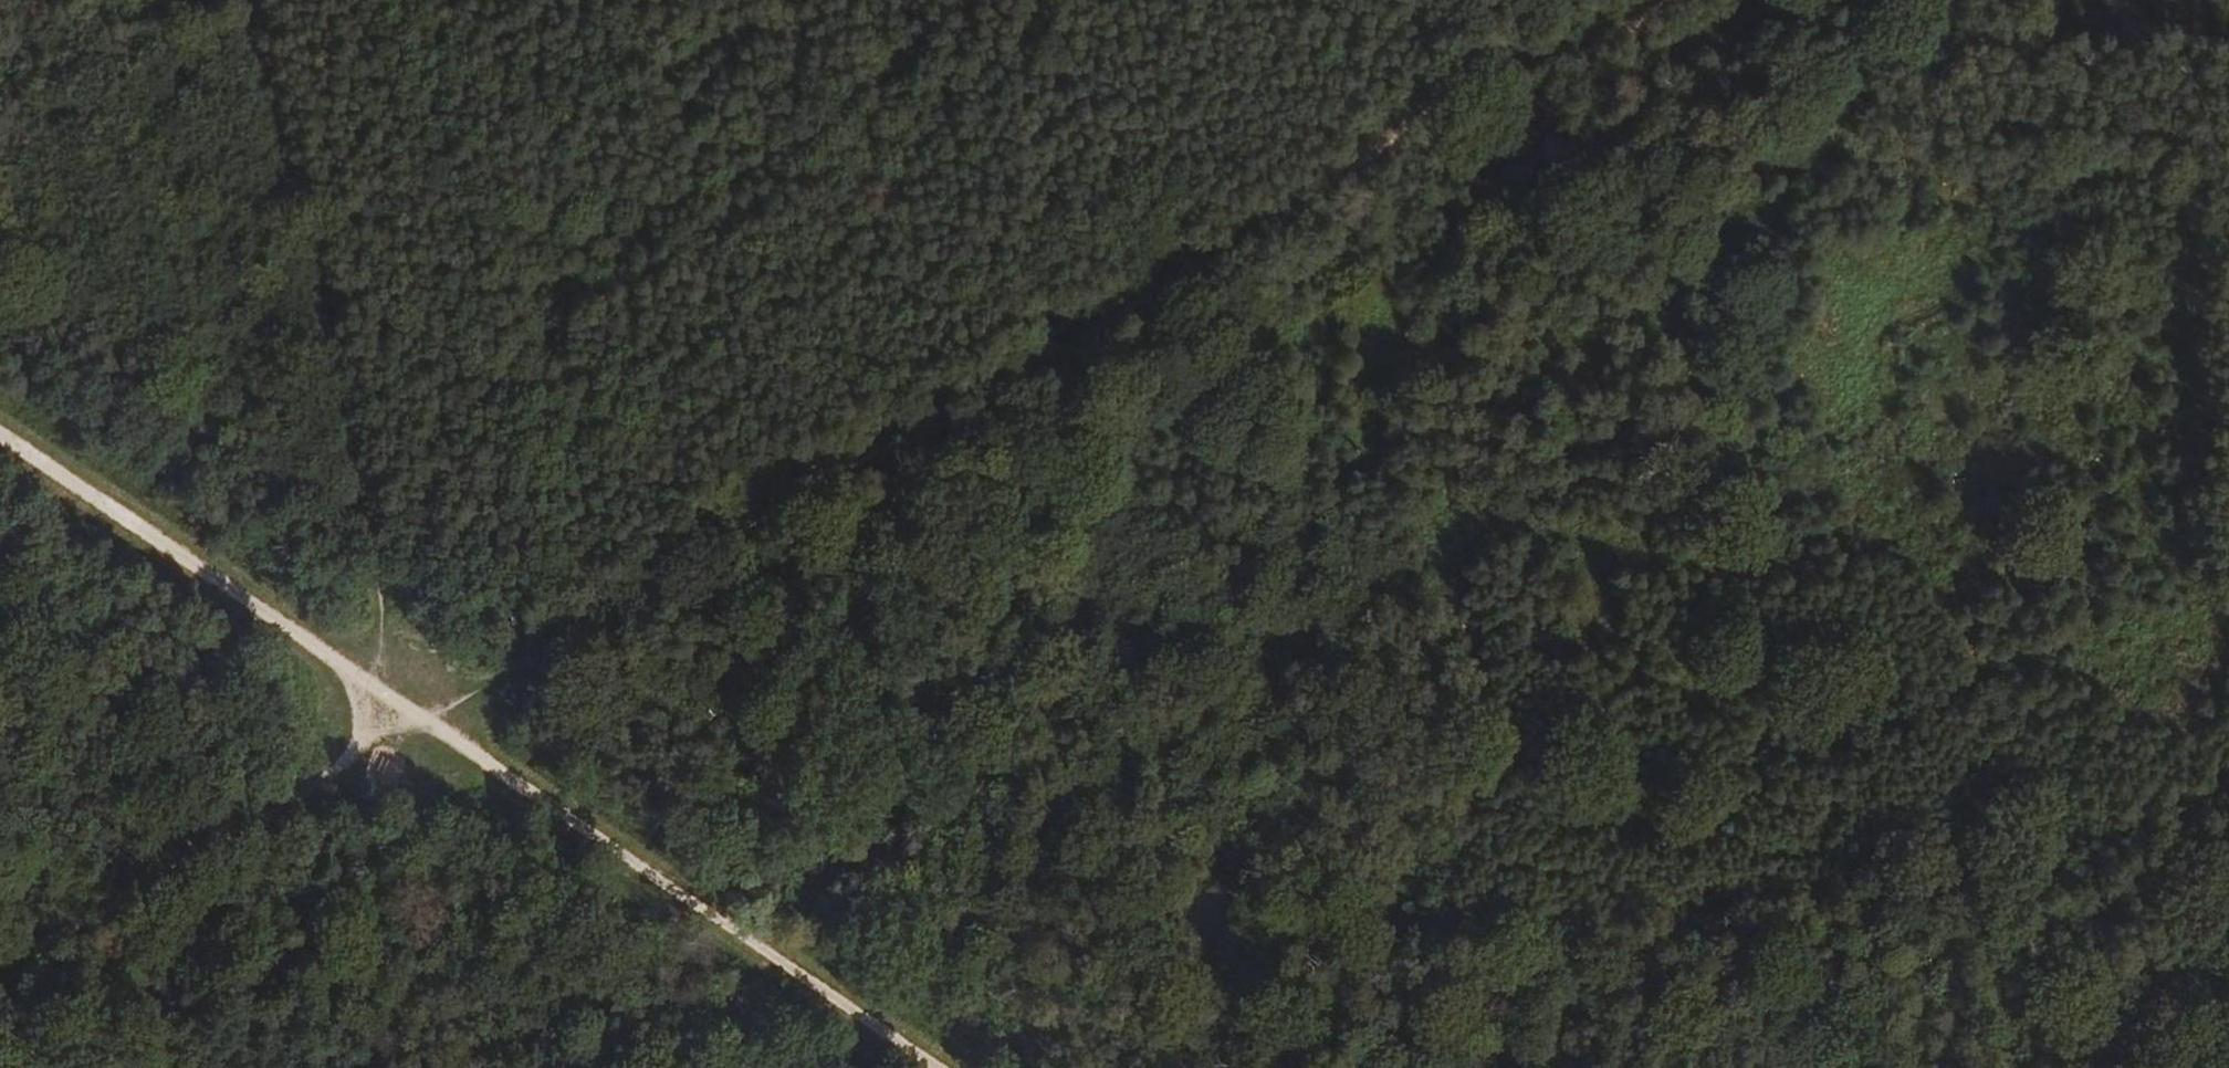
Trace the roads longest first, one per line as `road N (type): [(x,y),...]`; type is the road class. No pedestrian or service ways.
road 1 (track): [(932,1067),(411,727)]
road 2 (track): [(411,727),(0,449)]
road 3 (track): [(0,961),(411,727)]

